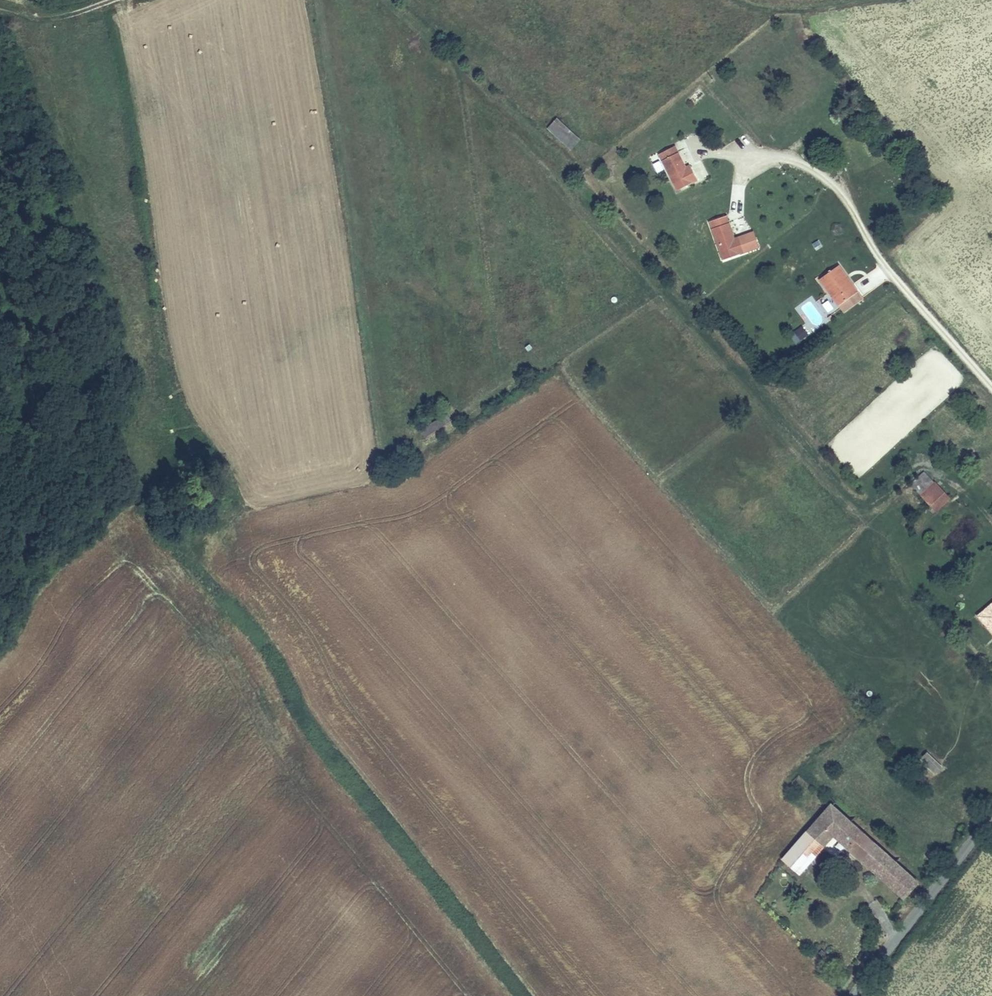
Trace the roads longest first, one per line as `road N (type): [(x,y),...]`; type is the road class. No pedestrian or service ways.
road 1 (tertiary): [(853,995),(991,814)]
road 2 (track): [(733,0),(750,10),(793,13),(878,0)]
road 3 (track): [(0,10),(73,16),(117,0)]

